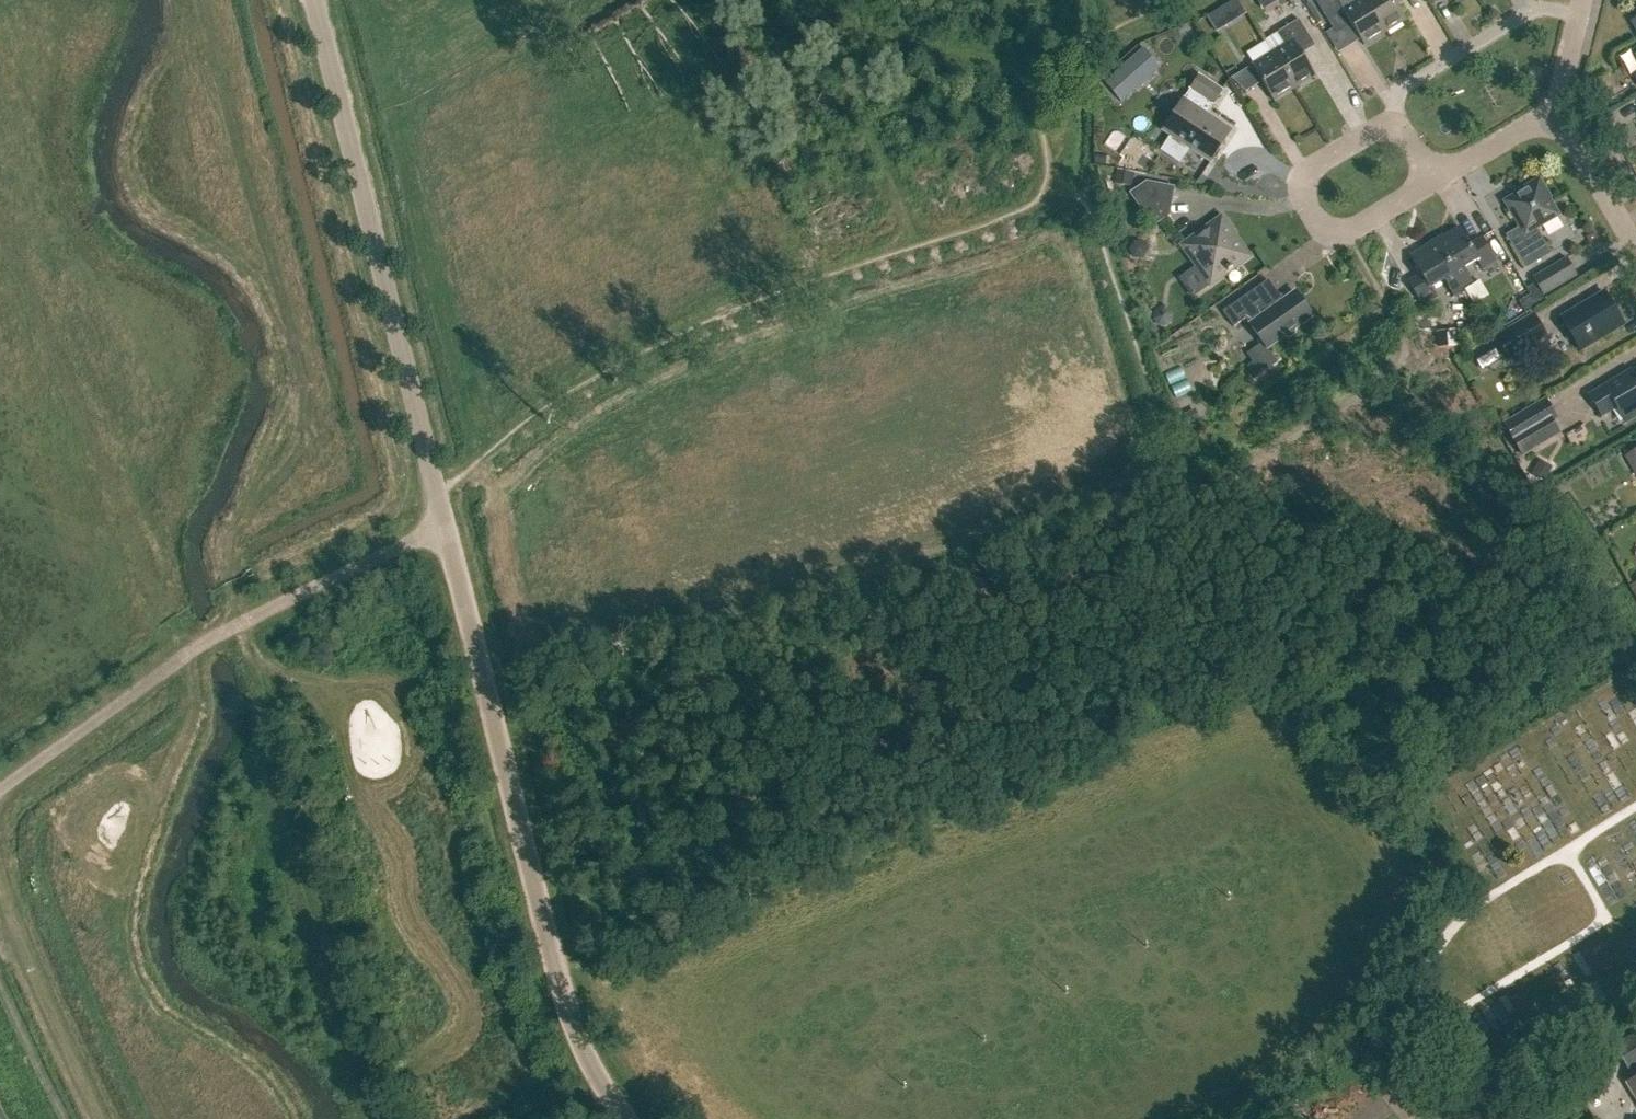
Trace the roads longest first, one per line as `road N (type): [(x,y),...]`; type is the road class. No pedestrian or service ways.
road 1 (unclassified): [(628,1118),(570,1017),(315,0)]
road 2 (track): [(0,789),(234,626)]
road 3 (residential): [(1434,183),(1409,141),(1388,127),(1313,172),(1306,200),(1318,224),(1347,233),(1370,223)]
road 4 (track): [(0,886),(100,1118)]
road 5 (track): [(234,626),(445,528)]
road 6 (residential): [(1635,247),(1555,114)]
road 7 (residential): [(1434,183),(1555,114)]

